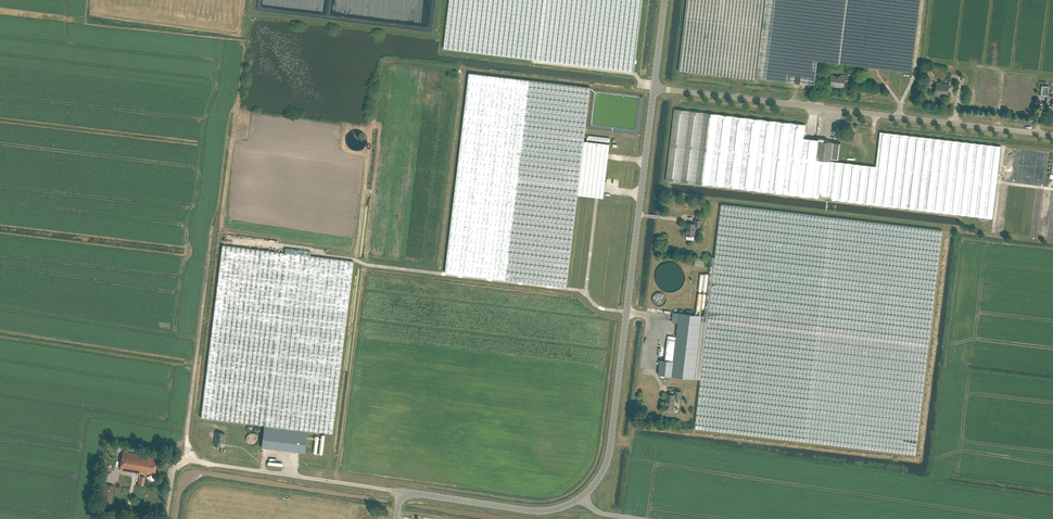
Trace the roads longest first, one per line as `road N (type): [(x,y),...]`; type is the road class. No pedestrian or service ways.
road 1 (unclassified): [(583,495),(614,432),(654,88)]
road 2 (unclassified): [(1052,134),(654,88)]
road 3 (unclassified): [(401,492),(177,462)]
road 4 (unclassified): [(401,492),(537,510),(583,495)]

